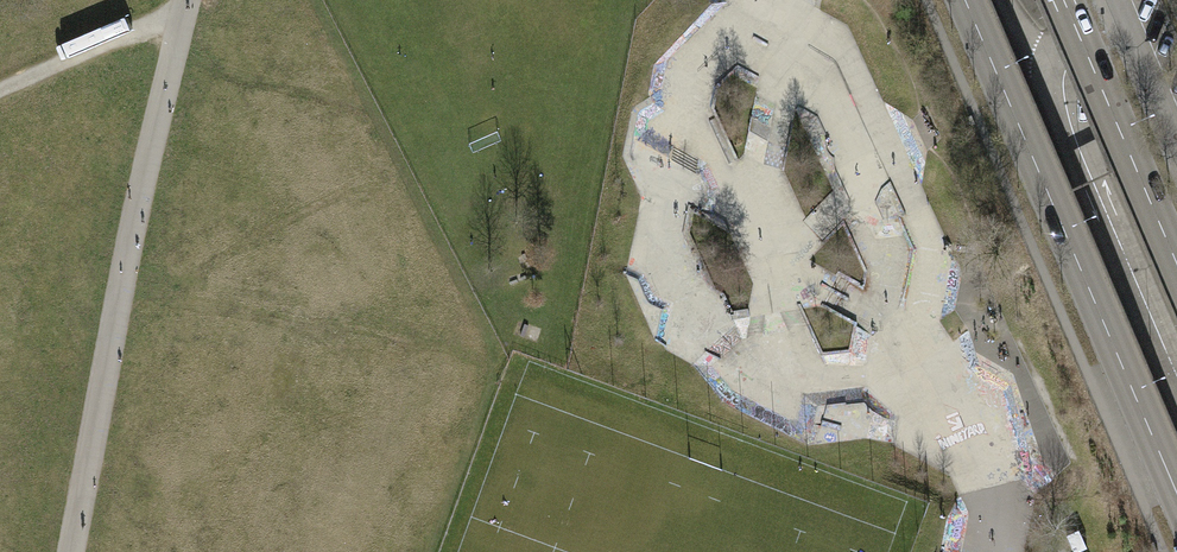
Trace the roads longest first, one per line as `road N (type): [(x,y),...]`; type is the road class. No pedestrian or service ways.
road 1 (track): [(71,551),(187,0)]
road 2 (primary): [(965,0),(1176,492)]
road 3 (primary): [(1176,264),(1064,0)]
road 4 (track): [(185,8),(0,88)]

